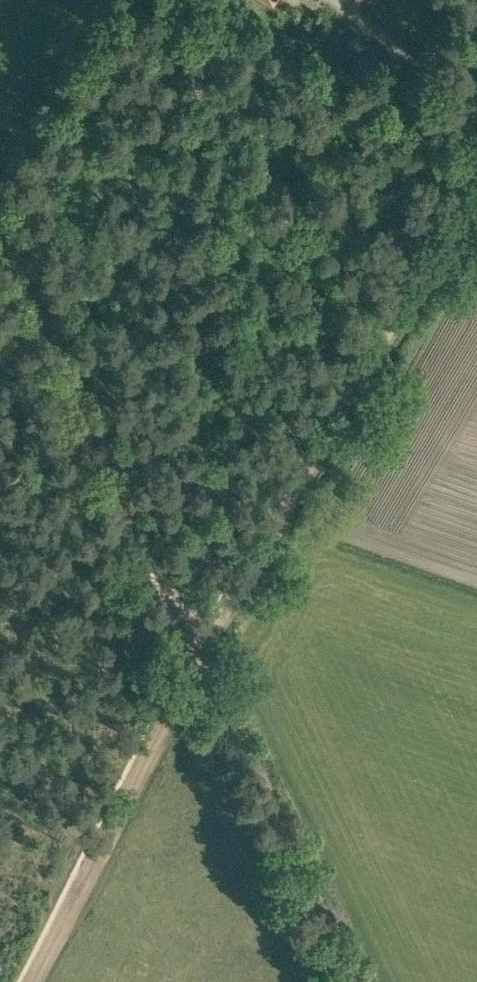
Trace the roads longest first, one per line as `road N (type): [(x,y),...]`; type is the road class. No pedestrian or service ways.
road 1 (track): [(476,184),(200,655)]
road 2 (track): [(194,641),(0,225)]
road 3 (track): [(200,655),(37,981)]
road 4 (track): [(353,981),(200,655)]

